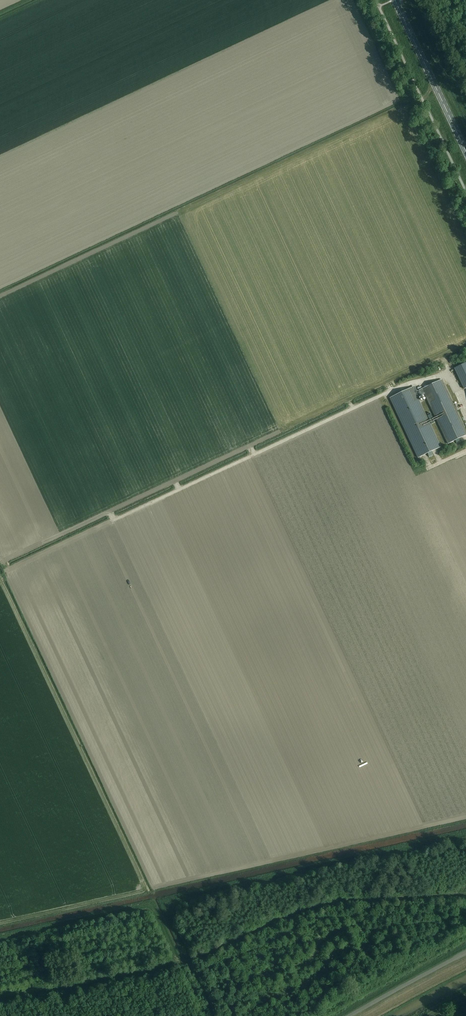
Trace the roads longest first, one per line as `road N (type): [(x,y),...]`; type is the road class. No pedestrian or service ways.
road 1 (secondary): [(465,156),(393,0)]
road 2 (unclassified): [(348,1015),(465,953)]

